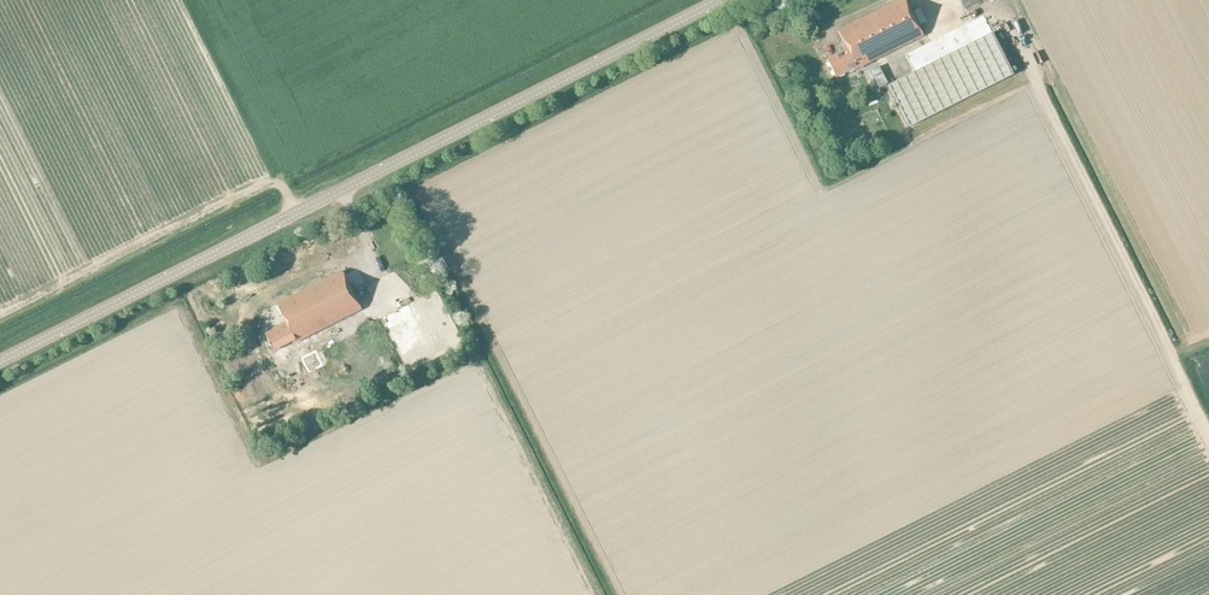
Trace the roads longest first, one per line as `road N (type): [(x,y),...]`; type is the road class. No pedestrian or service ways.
road 1 (unclassified): [(0,360),(719,0)]

